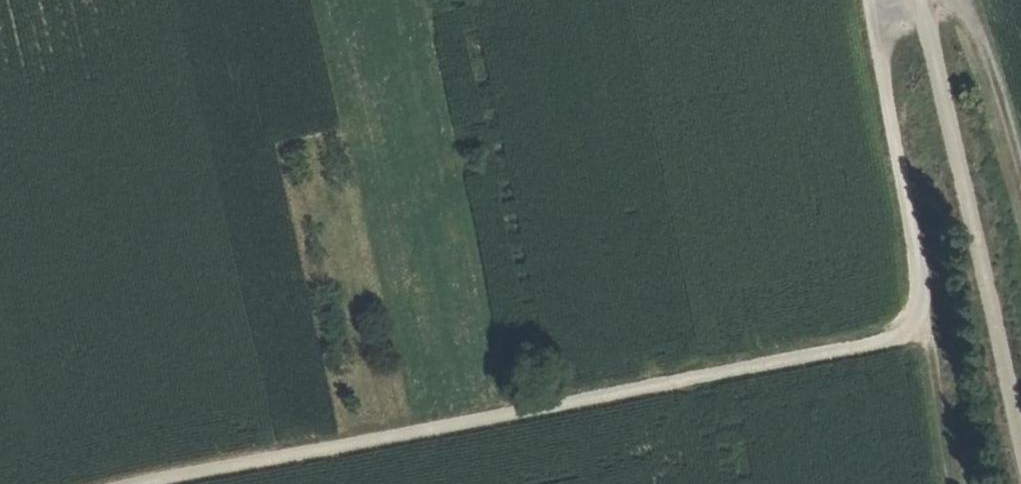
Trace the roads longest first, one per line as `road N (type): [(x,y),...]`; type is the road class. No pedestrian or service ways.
road 1 (track): [(151,483),(905,339),(924,293),(871,0)]
road 2 (track): [(921,0),(1020,424)]

